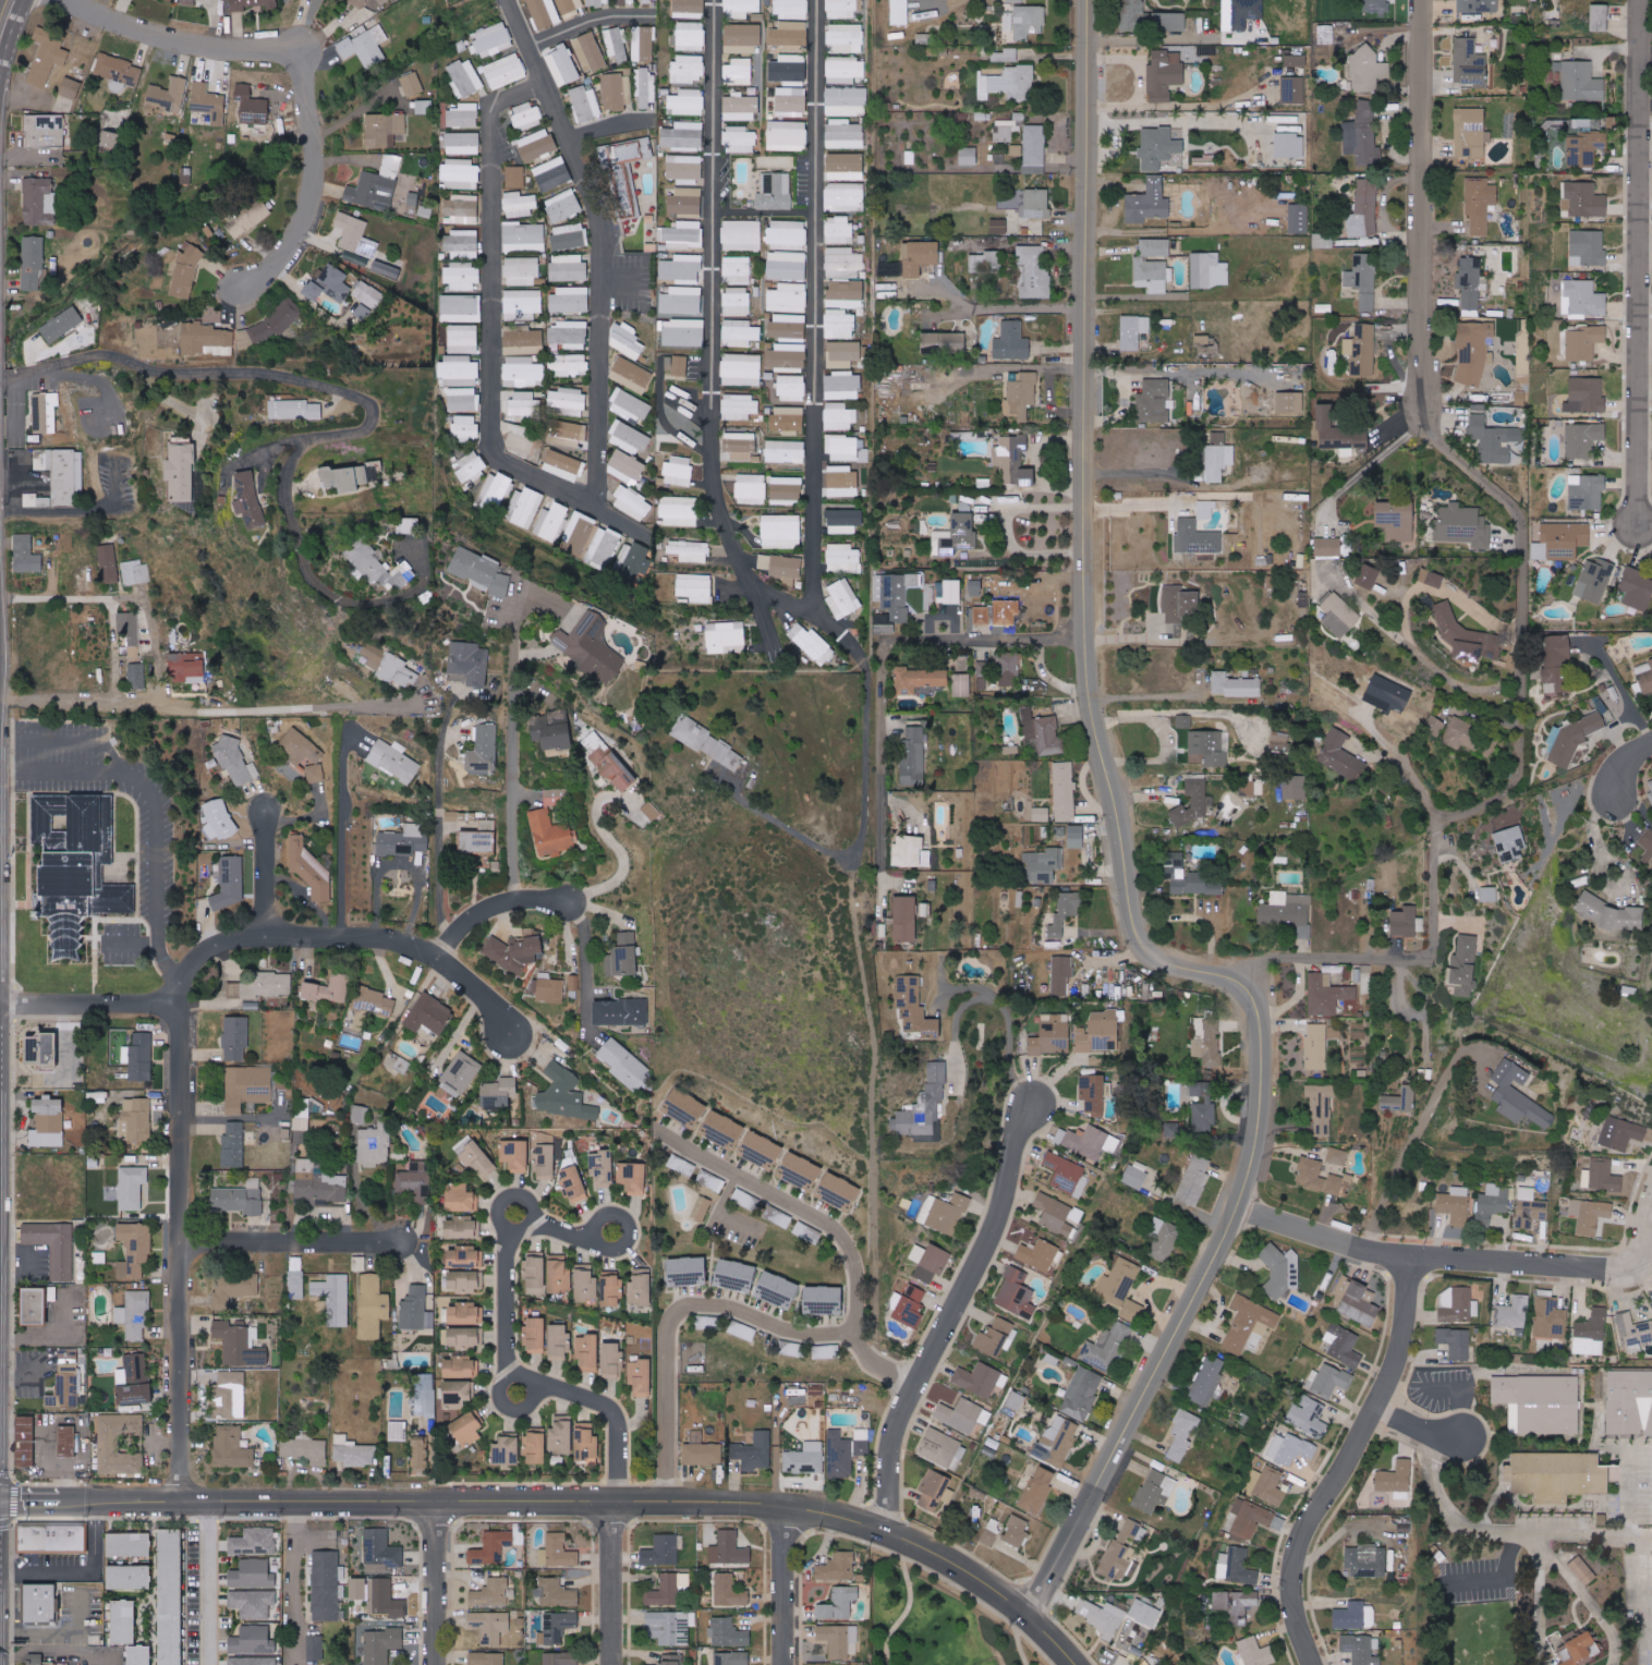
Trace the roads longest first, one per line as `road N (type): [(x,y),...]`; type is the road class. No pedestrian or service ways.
road 1 (residential): [(1031,1620),(1235,1210),(1256,1139),(1260,1026),(1250,996),(1236,982),(1186,969),(1150,947),(1138,921),(1095,693),(1091,506),(1082,485),(1093,0)]
road 2 (residential): [(1420,0),(1418,414),(1525,512),(1530,775),(1518,792),(1441,823),(1396,755)]
road 3 (secondary): [(0,1497),(617,1504)]
road 4 (residential): [(1639,537),(1644,0)]
road 5 (secondary): [(617,1504),(780,1508),(892,1533),(999,1593),(1070,1664)]
road 6 (residential): [(181,1499),(181,1002)]
road 7 (residential): [(892,1533),(899,1432),(998,1227),(1025,1102)]
road 8 (residential): [(1235,1210),(1411,1260),(1624,1272),(1642,1263),(1651,1242)]
road 9 (residential): [(612,1255),(547,1231),(510,1252),(510,1366),(519,1377),(614,1414),(617,1504)]
road 10 (residential): [(1315,1664),(1297,1596),(1299,1567),(1319,1511),(1389,1380),(1411,1260)]
road 11 (residential): [(181,1002),(189,971),(231,937),(382,936),(440,957),(522,1030)]
road 12 (residential): [(920,1383),(850,1339),(861,1276),(839,1229),(660,1127)]
road 13 (residential): [(850,1339),(733,1307),(676,1308),(666,1505)]
road 14 (residential): [(1236,982),(1244,965),(1267,959),(1429,958),(1441,823)]
road 15 (residential): [(1428,1426),(1437,1488),(1454,1528),(1651,1542)]
road 16 (residential): [(299,59),(316,169),(301,222),(244,289)]
road 17 (residential): [(76,0),(183,40),(280,46),(299,59)]
road 18 (residential): [(181,1240),(401,1242)]
road 19 (residential): [(0,1007),(181,1002)]
road 20 (residential): [(209,1500),(207,1664)]
road 21 (residential): [(433,1664),(434,1503)]
road 22 (residential): [(617,1664),(617,1504)]
road 23 (residential): [(783,1664),(780,1508)]
road 24 (residential): [(440,957),(481,912),(514,899),(568,899)]
road 25 (residential): [(268,936),(268,807)]

